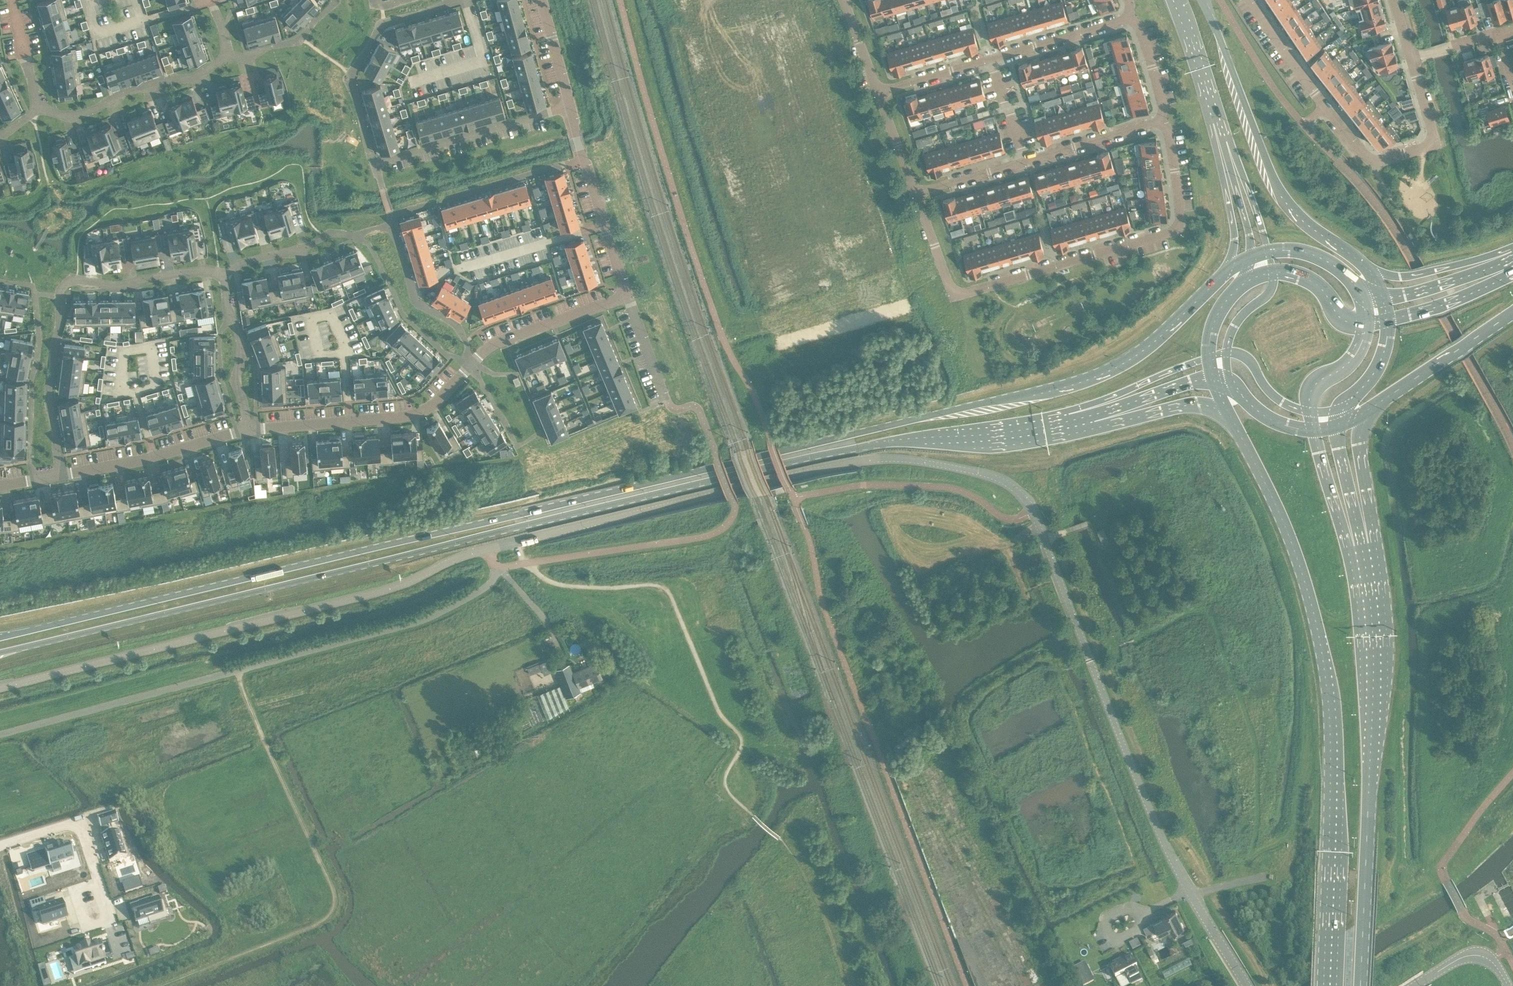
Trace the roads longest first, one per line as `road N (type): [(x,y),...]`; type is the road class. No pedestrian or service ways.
road 1 (primary): [(1224,273),(1155,341),(1079,382),(0,637)]
road 2 (primary): [(0,653),(813,457),(1092,415)]
road 3 (unclassified): [(0,688),(388,589),(469,553),(860,462)]
road 4 (unclassified): [(1246,985),(1166,847),(1024,496),(975,471),(907,460),(860,462)]
road 5 (primary): [(1234,424),(1271,494),(1325,670),(1331,740),(1324,985)]
road 6 (primary): [(1361,985),(1375,656),(1361,547)]
road 7 (residential): [(248,428),(411,414),(436,402),(506,338),(628,296)]
road 8 (residential): [(945,274),(963,296),(1181,232),(1168,132),(1160,121)]
road 9 (residential): [(1410,61),(1432,144),(1373,163),(1249,0)]
road 10 (residential): [(64,472),(49,402),(67,283),(121,285),(225,272)]
road 11 (secondary): [(1371,273),(1298,216),(1276,185),(1202,0)]
road 12 (residential): [(737,133),(799,339),(884,309),(882,294)]
road 13 (residential): [(879,95),(1130,18)]
road 14 (residential): [(1160,121),(914,194)]
road 15 (residential): [(375,163),(570,106)]
road 16 (residential): [(40,111),(82,112),(134,89),(198,75),(227,55)]
road 17 (residential): [(628,296),(570,106)]
road 18 (residential): [(882,294),(828,104)]
road 19 (residential): [(64,472),(248,428)]
road 20 (residential): [(106,922),(79,821),(0,845)]
road 21 (primary): [(1376,405),(1512,313)]
road 22 (residential): [(248,428),(234,381),(241,343),(225,272)]
road 23 (secondary): [(1177,0),(1224,145)]
road 24 (primary): [(1361,547),(1370,510),(1359,438),(1376,405)]
road 25 (primary): [(1092,415),(1198,404),(1234,424)]
road 26 (primary): [(1512,258),(1400,277),(1371,273)]
road 27 (primary): [(1512,259),(1481,290),(1387,320)]
road 28 (primary): [(1512,258),(1382,298)]
road 29 (primary): [(1092,415),(1136,387),(1209,358)]
road 30 (secondary): [(1224,145),(1235,239),(1224,273)]
road 31 (primary): [(1361,547),(1336,514),(1313,430)]
road 32 (primary): [(1092,415),(1213,380)]
road 33 (primary): [(1361,547),(1338,425)]

